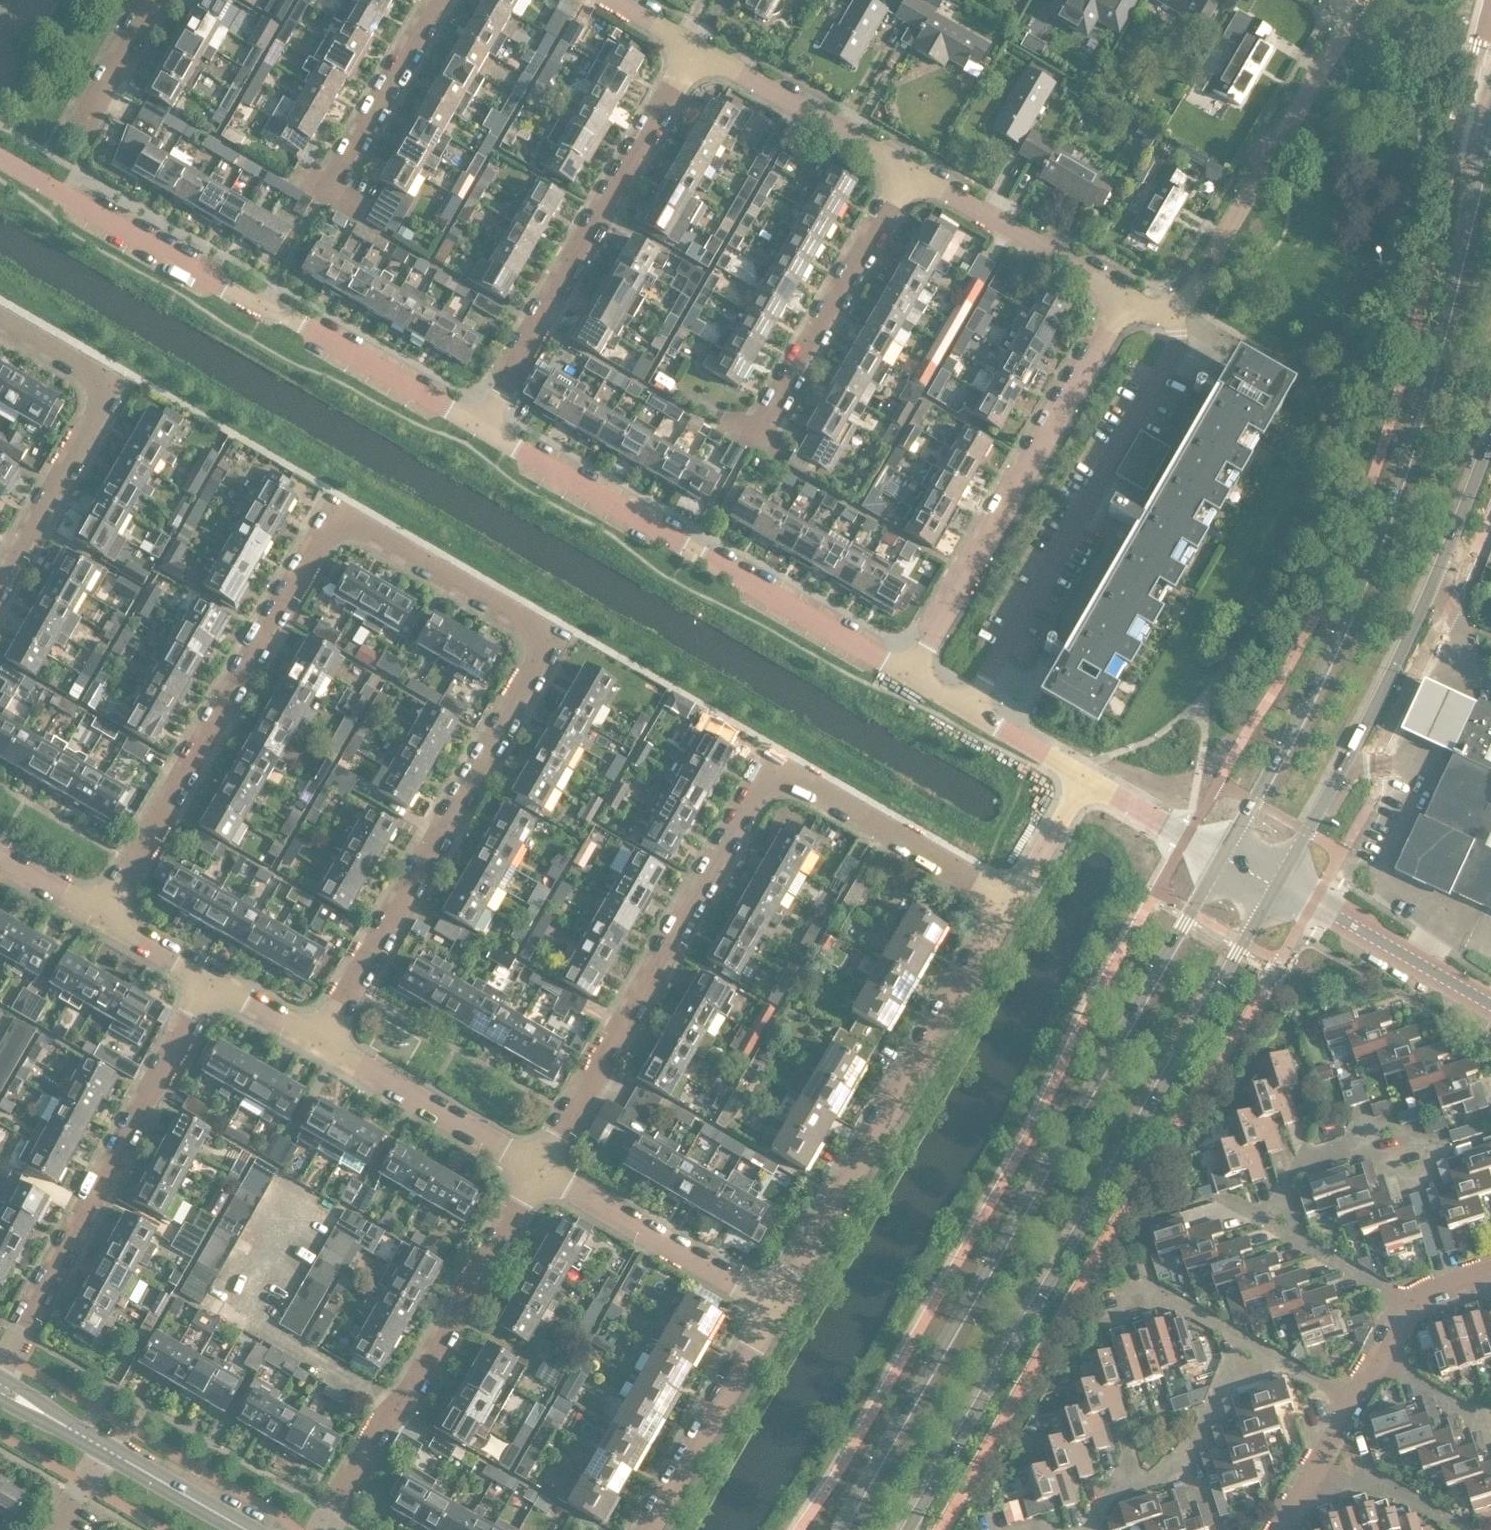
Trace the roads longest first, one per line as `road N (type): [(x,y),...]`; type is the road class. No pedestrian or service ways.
road 1 (secondary): [(1490,120),(1419,410),(1369,556),(1223,859)]
road 2 (secondary): [(1223,859),(836,1529)]
road 3 (secondary): [(909,1529),(1275,889)]
road 4 (residential): [(540,1168),(773,767),(1005,901)]
road 5 (residential): [(322,1041),(550,642),(335,518)]
road 6 (residential): [(476,422),(0,159)]
road 7 (residential): [(913,676),(476,422)]
road 8 (secondary): [(1275,889),(1391,684),(1490,434)]
road 9 (residential): [(779,1306),(1005,901)]
road 10 (residential): [(1178,303),(1176,352),(972,711)]
road 11 (residential): [(111,919),(335,518)]
road 12 (residential): [(0,1368),(215,979)]
road 13 (residential): [(476,422),(702,46)]
road 14 (residential): [(1129,299),(913,676)]
road 15 (residential): [(323,1529),(540,1168)]
road 16 (residential): [(1178,303),(1357,8)]
road 17 (residential): [(0,575),(107,385),(0,324)]
road 18 (residential): [(772,415),(911,170)]
road 19 (residential): [(540,1168),(779,1306)]
road 20 (residential): [(1086,1529),(1117,1485),(1189,1457),(1246,1338)]
road 21 (residential): [(647,1529),(779,1306)]
road 22 (residential): [(911,170),(1129,299)]
road 23 (residential): [(322,1041),(540,1168)]
road 24 (tertiary): [(1490,1009),(1275,889)]
road 25 (residential): [(702,46),(911,170)]
road 26 (residential): [(1274,1227),(1308,1155),(1359,1140),(1418,1179)]
road 27 (residential): [(340,175),(441,0)]
road 28 (residential): [(1461,1529),(1314,1447)]
road 29 (residential): [(1223,859),(1081,775)]
road 30 (tertiary): [(248,1529),(110,1451)]
road 31 (residential): [(1403,1298),(1274,1227)]
road 32 (residential): [(1005,901),(1081,775)]
road 33 (residential): [(1368,1357),(1490,1425)]
road 34 (residential): [(1246,1338),(1164,1295),(1129,1288)]
road 35 (residential): [(0,855),(111,919)]
road 36 (tertiary): [(110,1451),(0,1387)]
road 37 (residential): [(1081,775),(972,711)]
road 38 (residential): [(215,979),(322,1041)]
road 39 (residential): [(89,105),(152,0)]
road 40 (residential): [(111,919),(215,979)]

